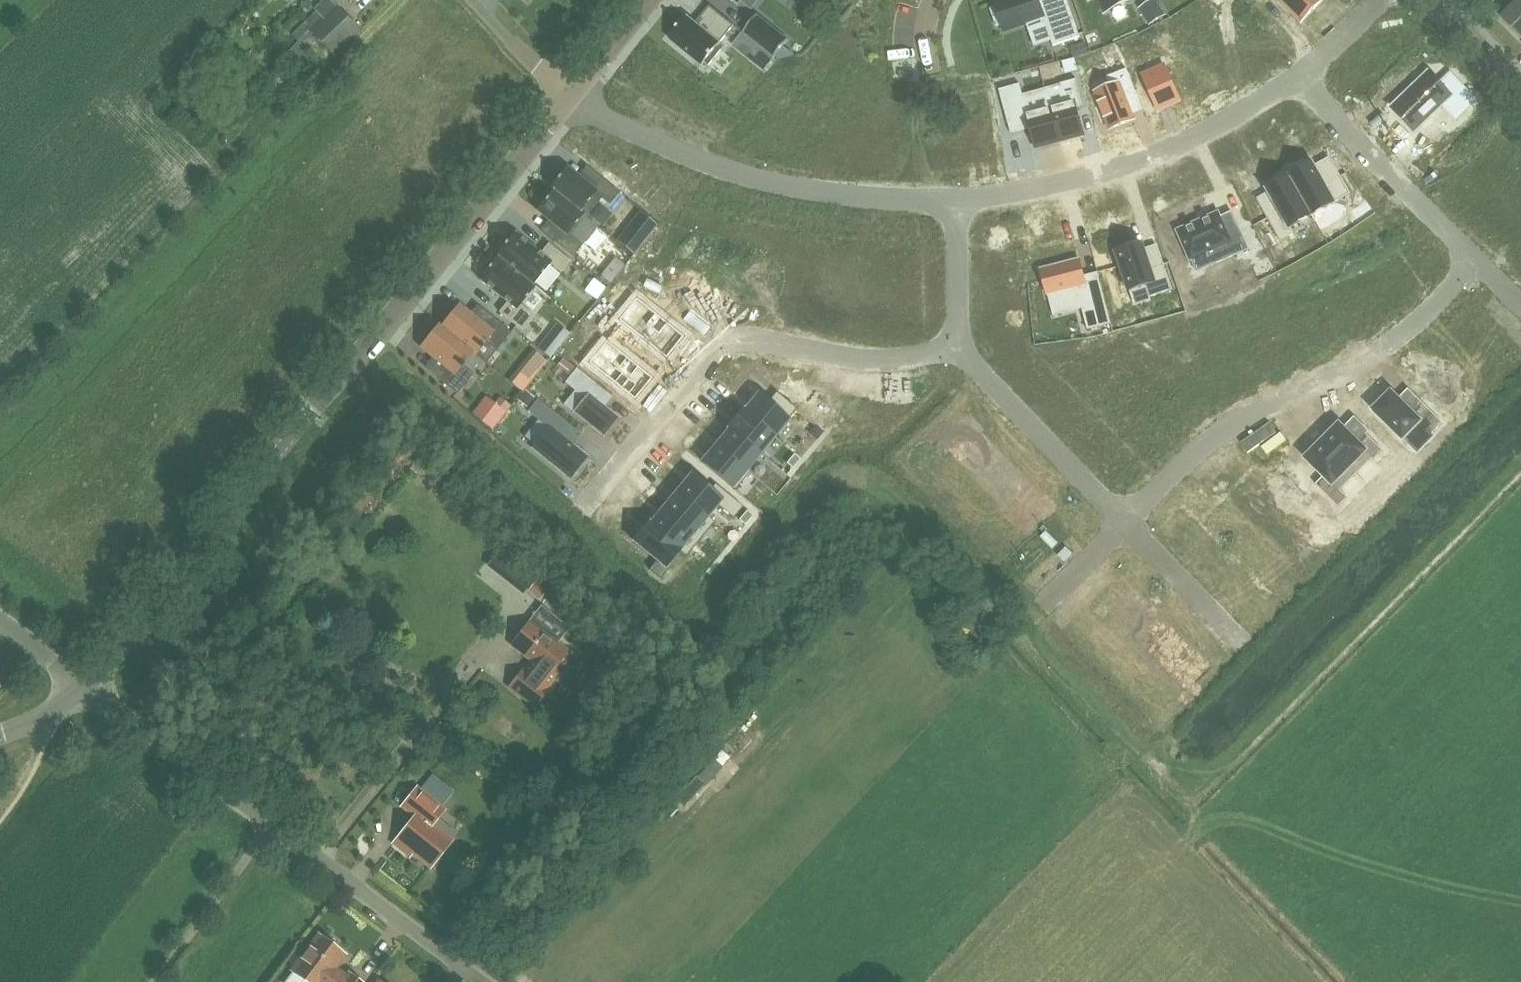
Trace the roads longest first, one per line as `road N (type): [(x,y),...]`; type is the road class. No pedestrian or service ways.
road 1 (tertiary): [(86,686),(566,97)]
road 2 (unclassified): [(478,981),(86,686)]
road 3 (residential): [(958,343),(919,359),(855,362),(723,346),(587,507)]
road 4 (residential): [(1473,257),(1392,344),(1342,378),(1201,446),(1125,521)]
road 5 (residential): [(959,200),(840,196),(722,174),(633,138),(566,97)]
road 6 (residential): [(1302,76),(1139,161),(1022,194),(959,200)]
road 7 (residential): [(1302,76),(1473,257)]
road 8 (residential): [(1125,521),(958,343)]
road 9 (residential): [(1245,648),(1125,521)]
road 10 (residential): [(958,343),(959,200)]
road 11 (unclassified): [(566,97),(473,0)]
road 12 (residential): [(1125,521),(1036,612)]
road 13 (residential): [(1520,91),(1431,0)]
road 14 (tertiary): [(566,97),(643,0)]
road 15 (unknown): [(931,82),(959,200)]

